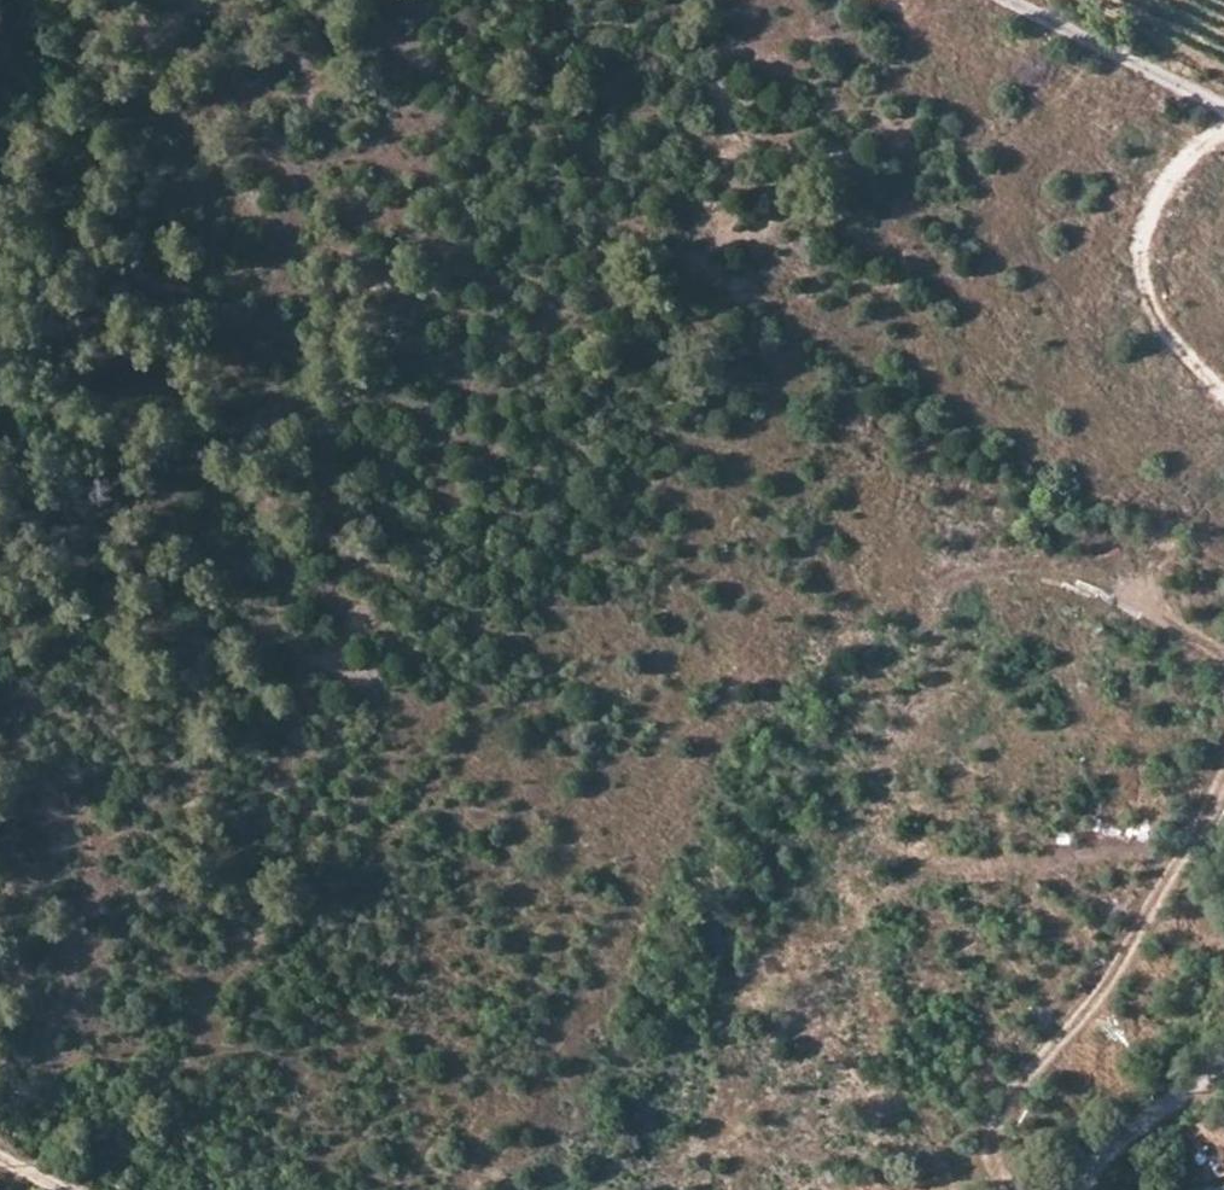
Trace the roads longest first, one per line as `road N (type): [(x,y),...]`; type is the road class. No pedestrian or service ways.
road 1 (unclassified): [(1223,113),(994,0)]
road 2 (unclassified): [(1223,1069),(1100,1159),(1078,1189)]

